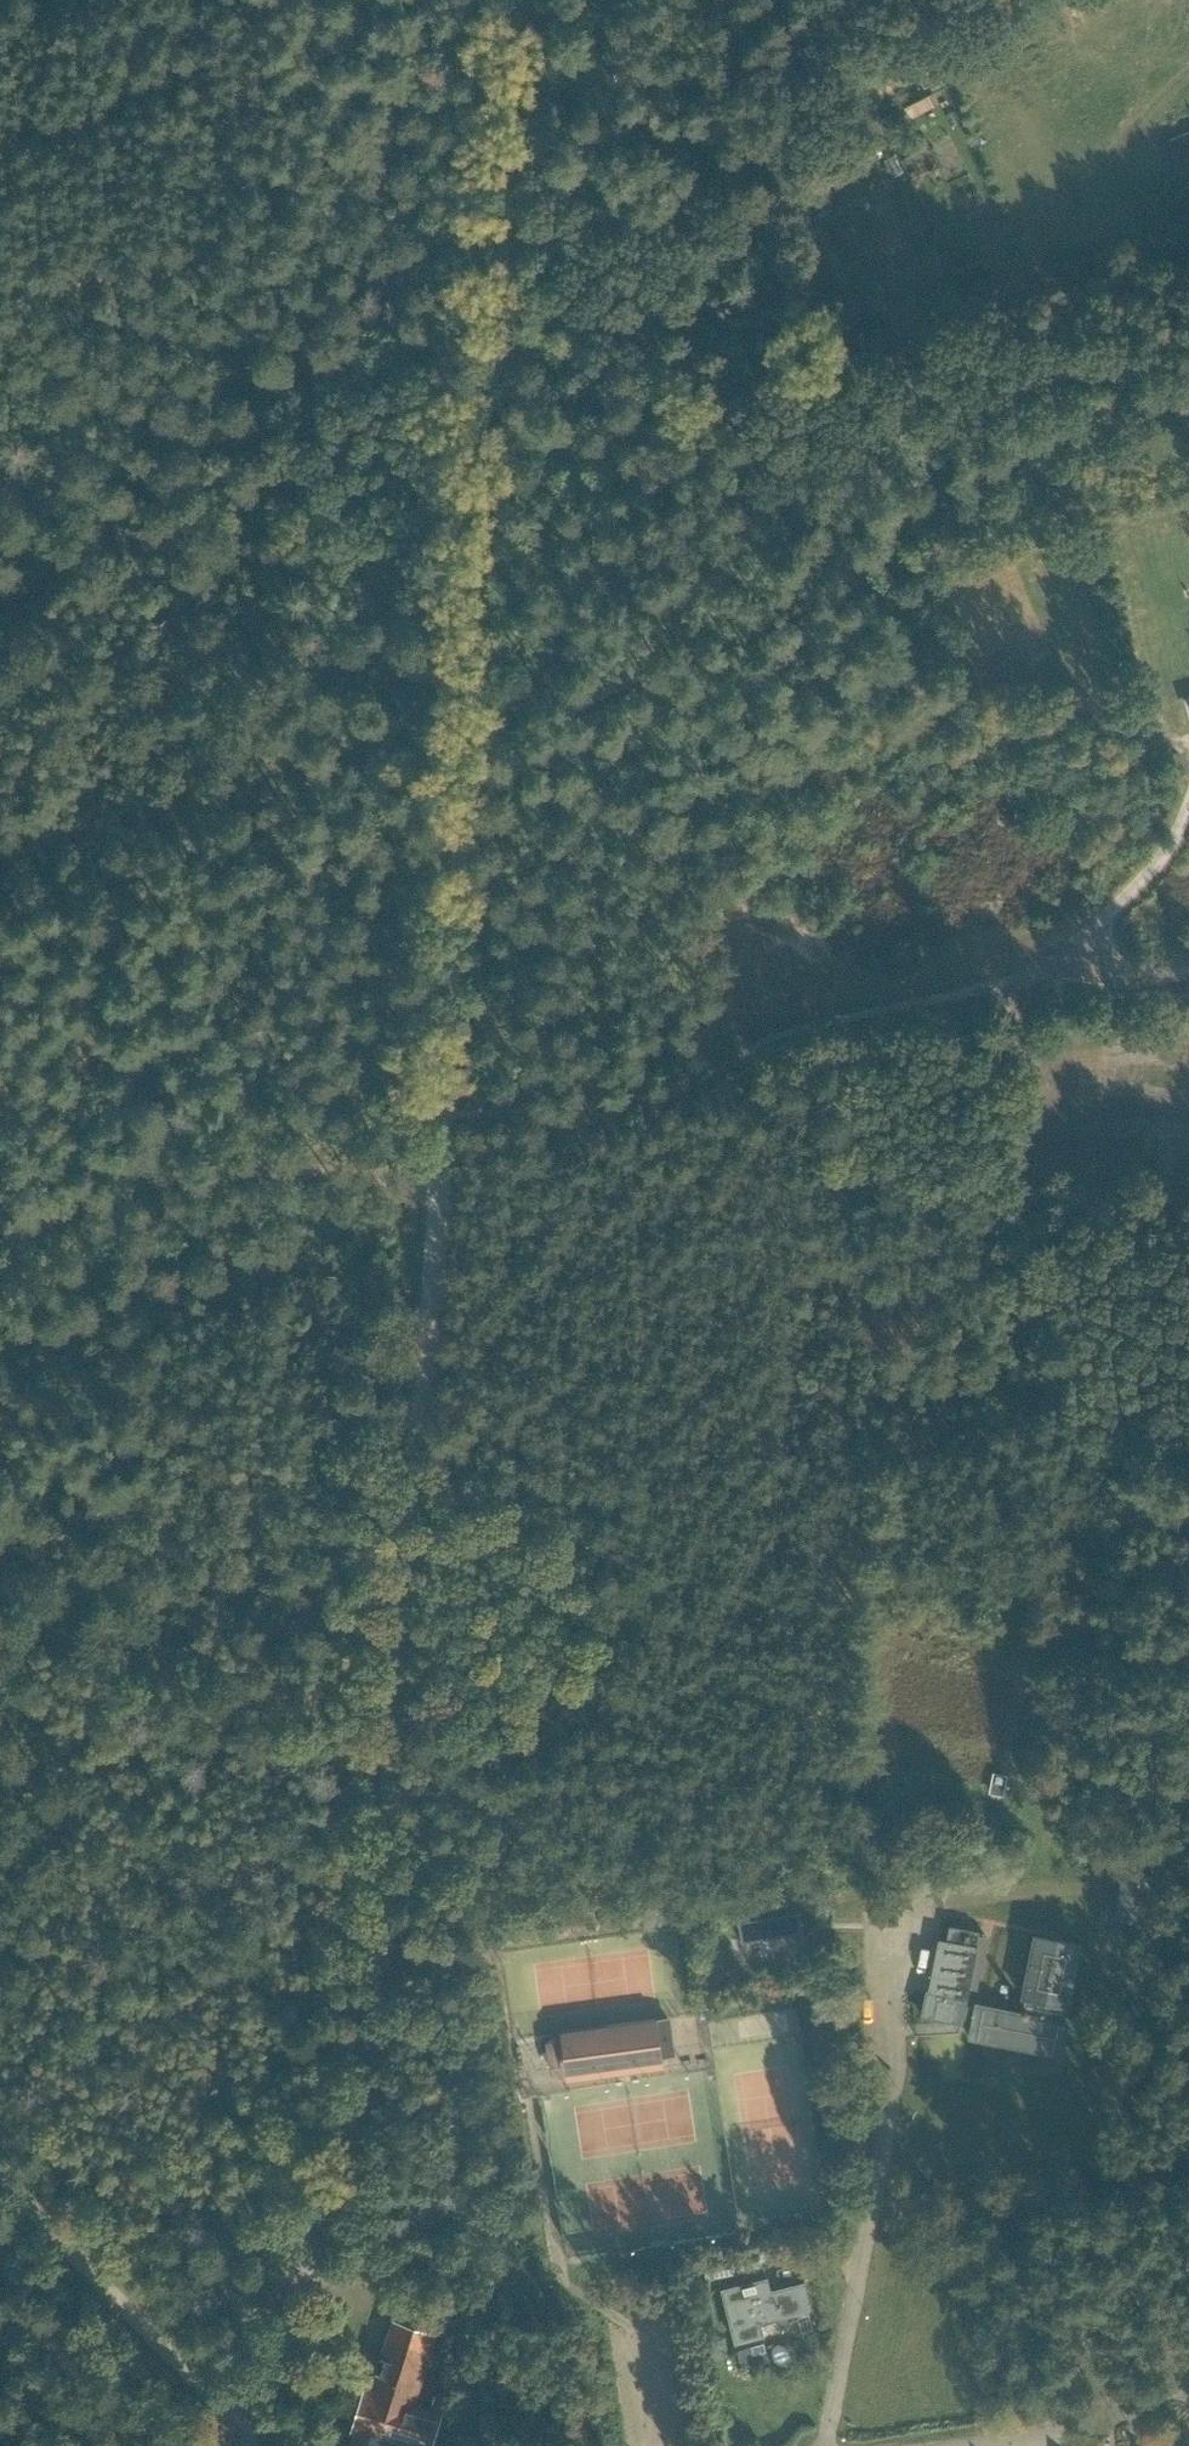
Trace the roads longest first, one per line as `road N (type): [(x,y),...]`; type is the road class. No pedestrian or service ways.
road 1 (track): [(1188,970),(1072,976),(862,1012),(762,1043),(655,1097),(440,1114)]
road 2 (track): [(1188,241),(649,421),(489,492)]
road 3 (track): [(437,1187),(375,1177),(183,1171),(0,1240)]
road 4 (residential): [(1000,2445),(1097,2425),(1186,2375)]
road 5 (unclassified): [(242,2445),(300,2282)]

